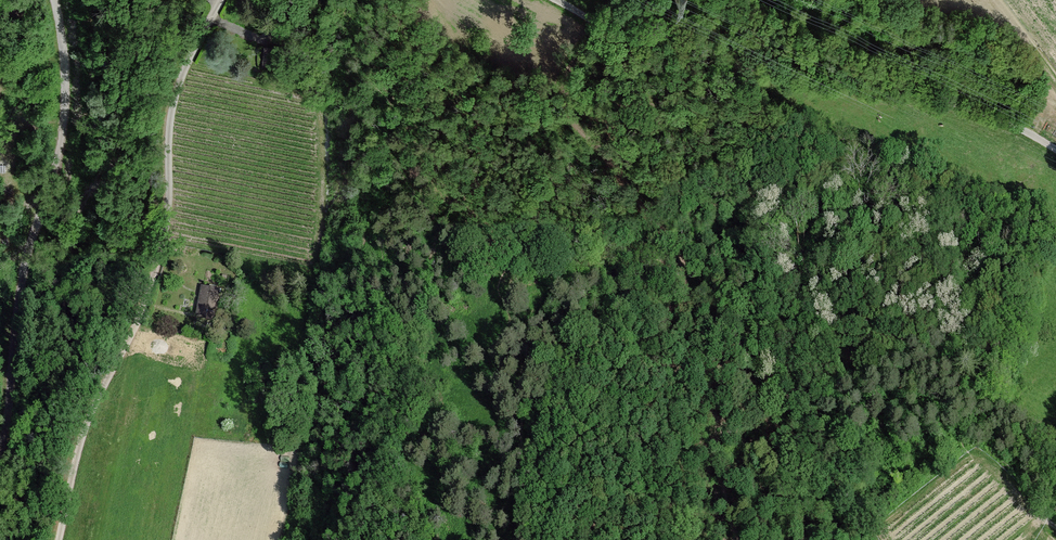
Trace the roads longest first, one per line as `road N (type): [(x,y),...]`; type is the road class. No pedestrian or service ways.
road 1 (unclassified): [(220,0),(177,88),(153,281),(78,450),(59,539)]
road 2 (unclassified): [(1055,150),(961,106),(626,38),(556,0)]
road 3 (unclassified): [(53,0),(63,114),(21,286),(0,452)]

